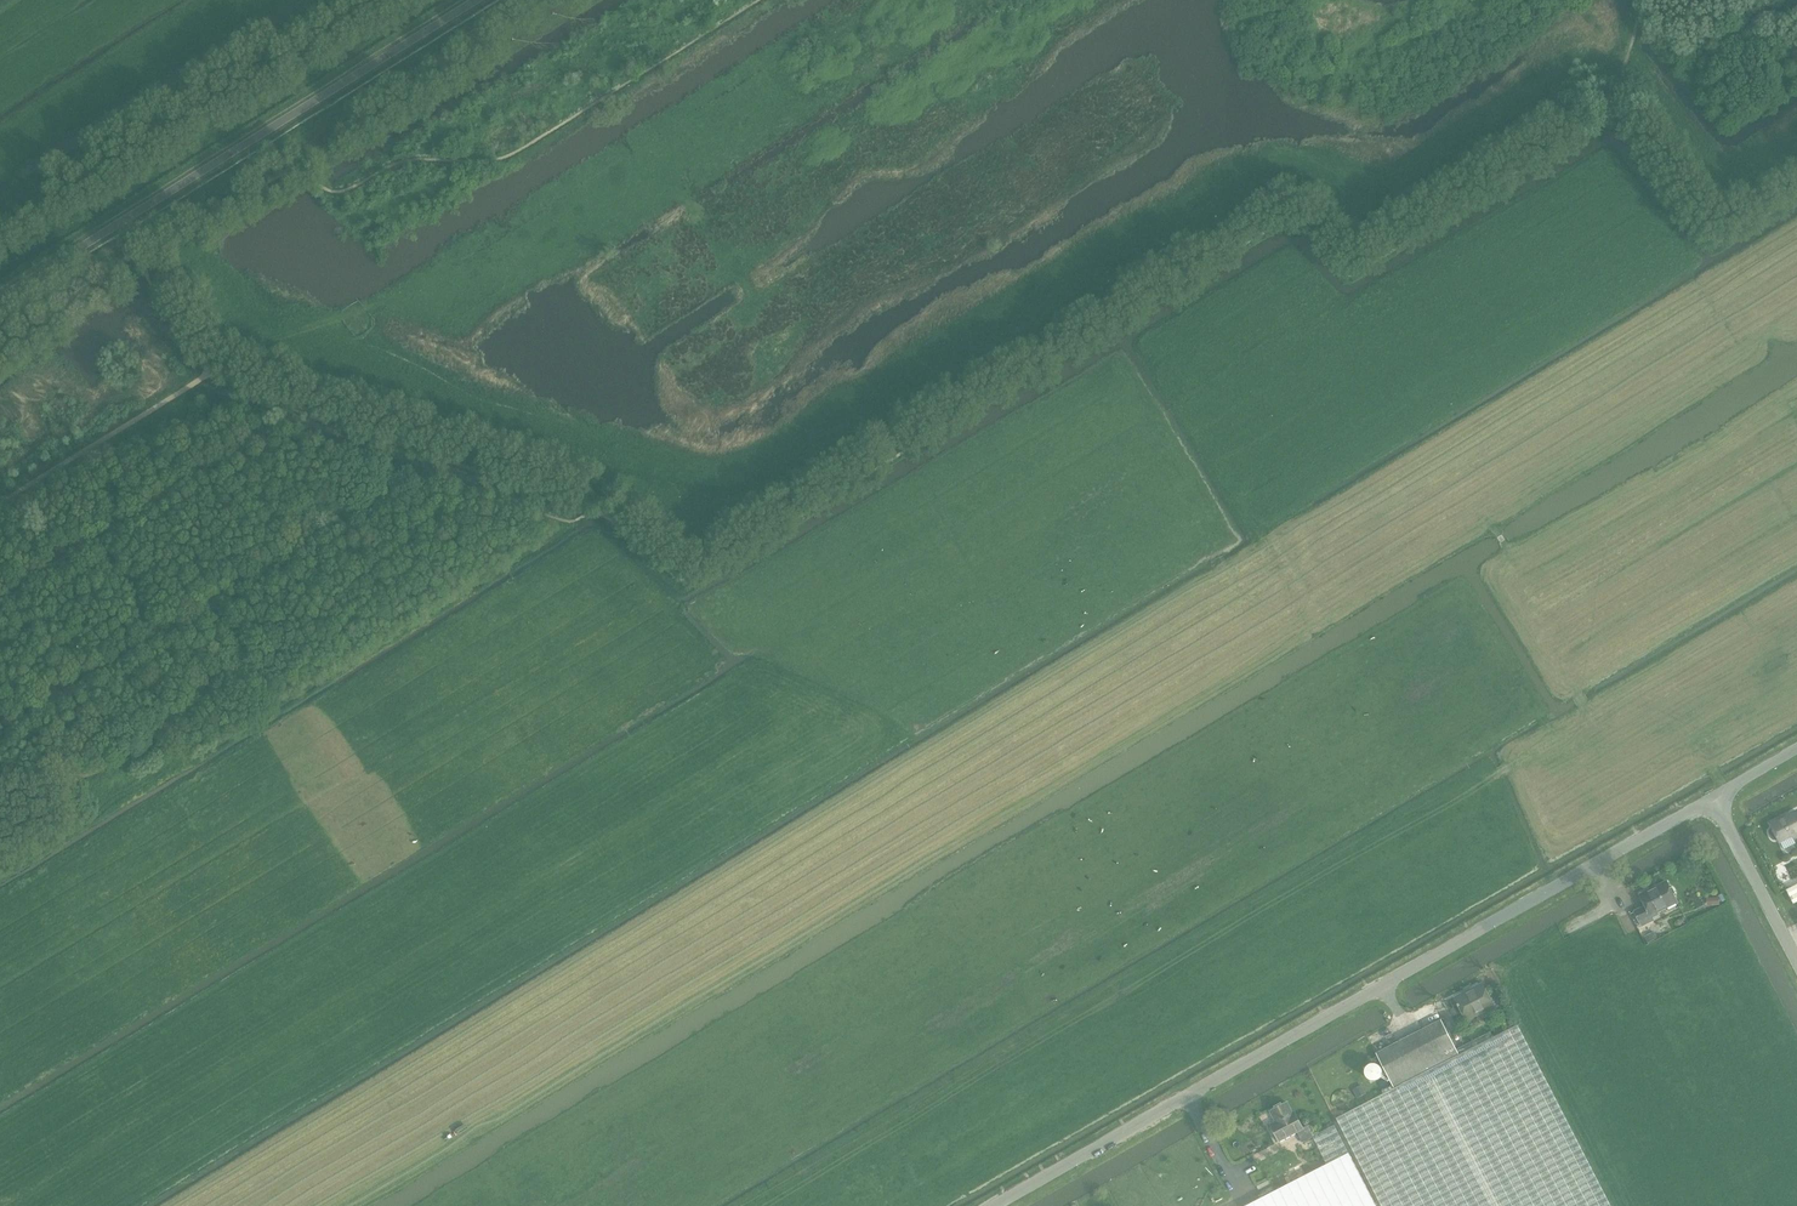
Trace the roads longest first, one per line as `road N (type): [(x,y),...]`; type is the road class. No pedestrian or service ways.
road 1 (unclassified): [(993,1205),(1716,797)]
road 2 (unclassified): [(1796,954),(1716,797)]

